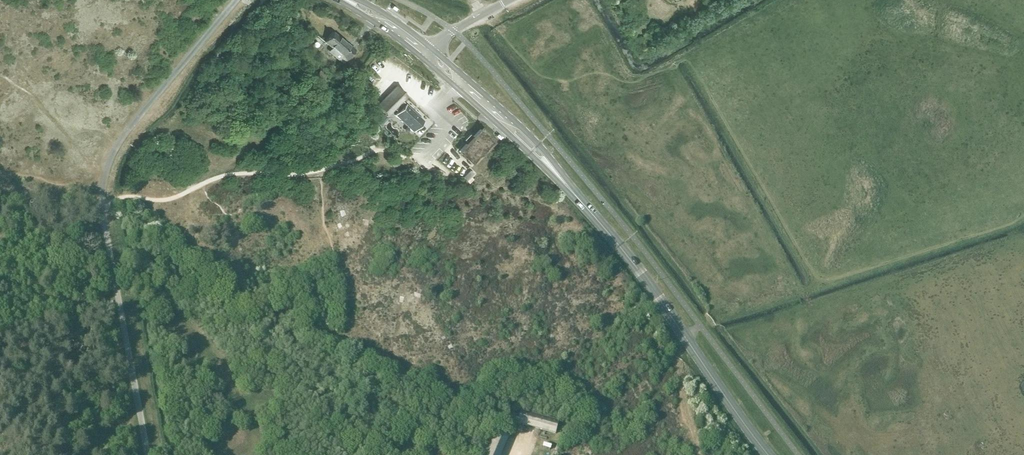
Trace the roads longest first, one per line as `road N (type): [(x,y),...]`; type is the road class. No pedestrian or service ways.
road 1 (secondary): [(769,454),(584,206)]
road 2 (secondary): [(584,206),(515,122),(431,50)]
road 3 (secondary): [(424,59),(584,206)]
road 4 (track): [(692,454),(678,367),(688,339)]

